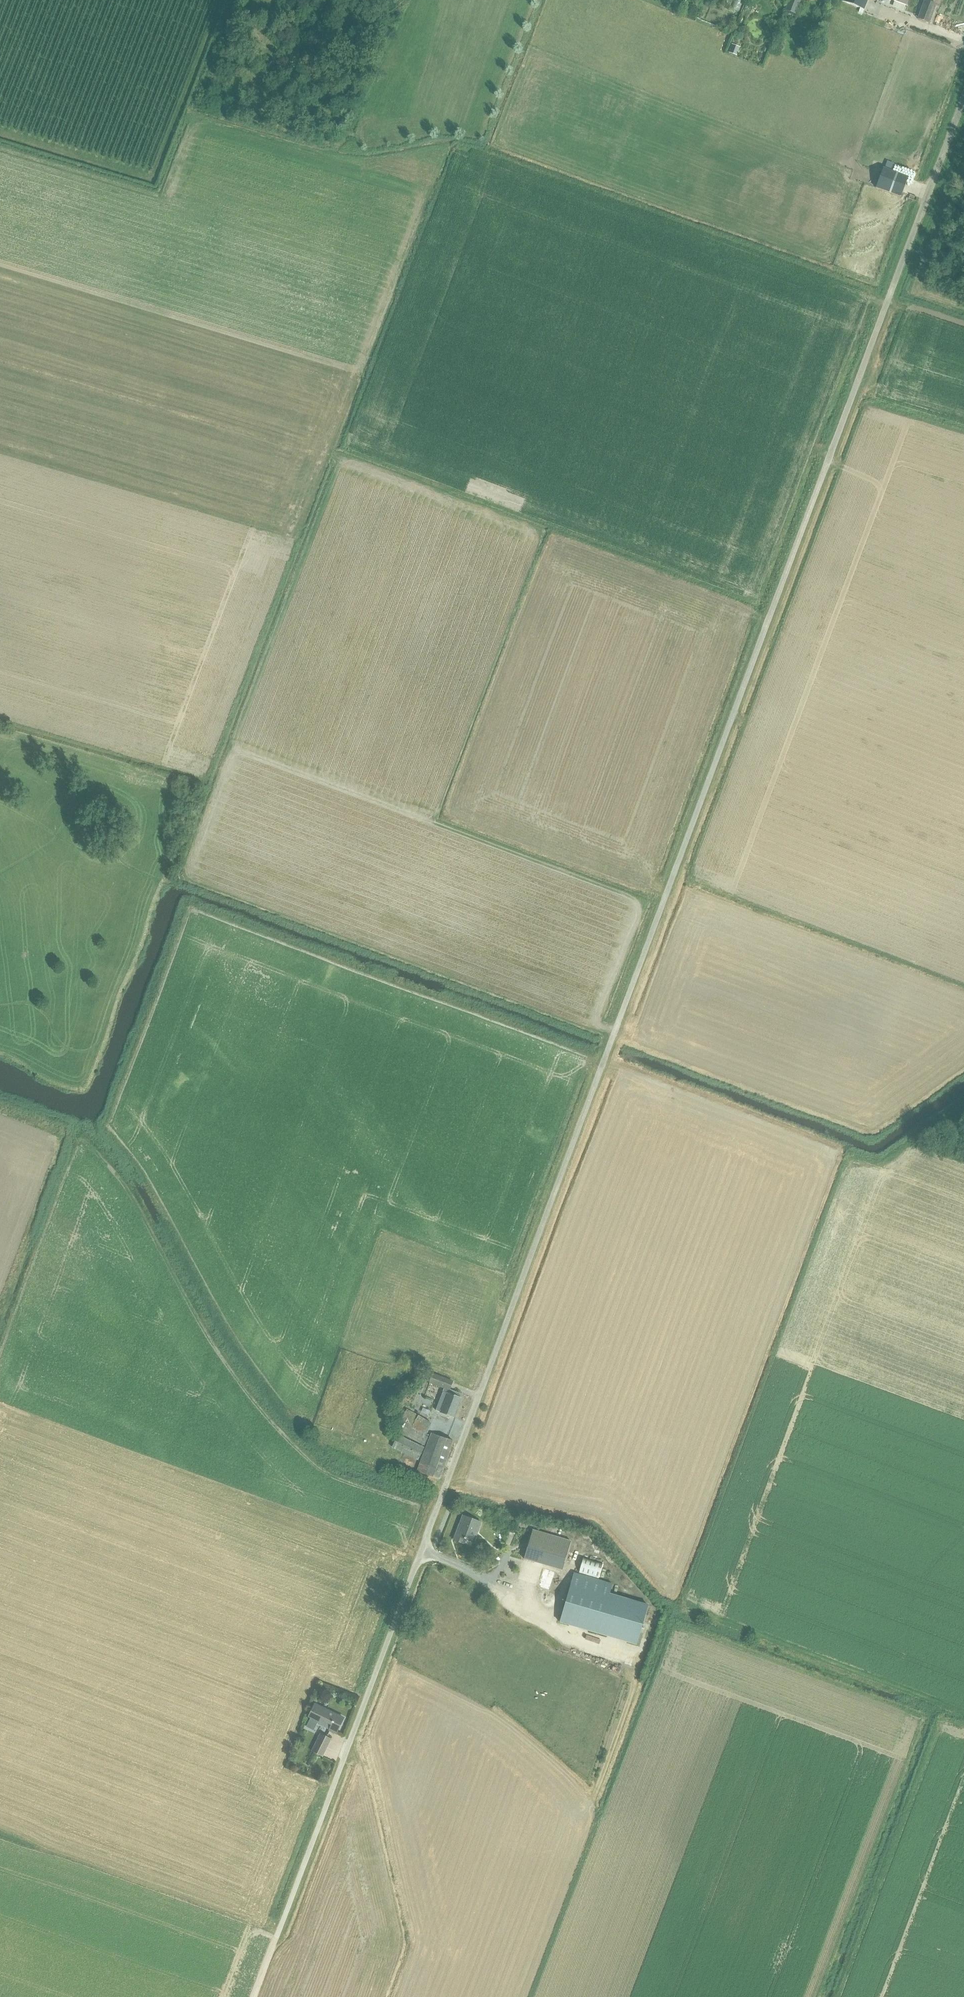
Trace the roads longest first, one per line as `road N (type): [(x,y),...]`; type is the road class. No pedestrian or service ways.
road 1 (unclassified): [(276,1938),(963,97)]

